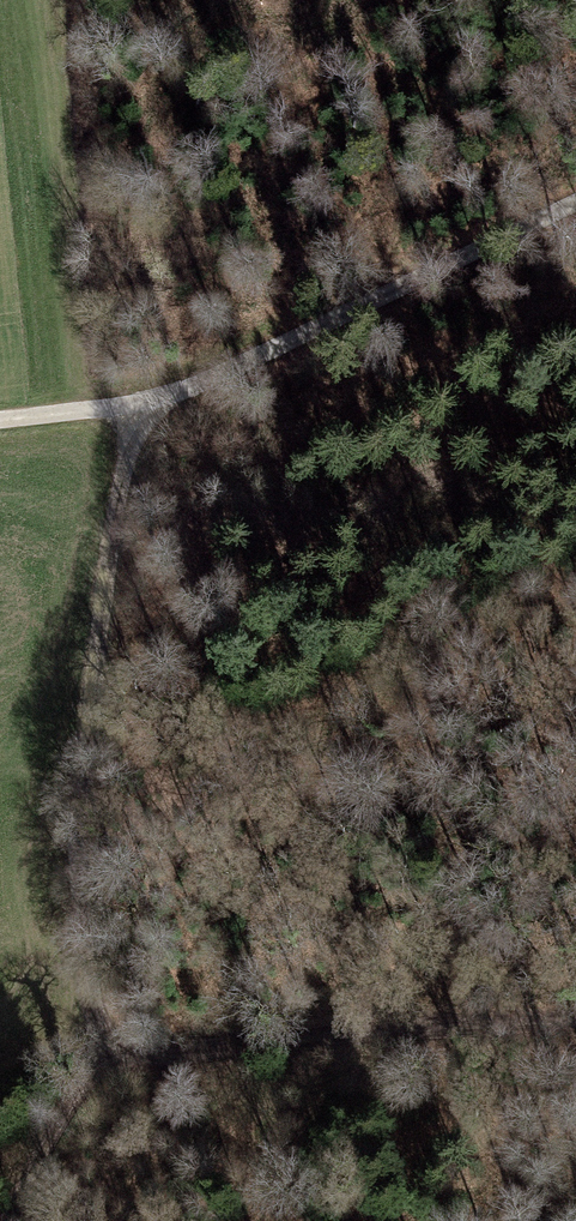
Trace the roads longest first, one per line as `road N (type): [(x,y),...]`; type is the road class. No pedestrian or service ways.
road 1 (track): [(130,407),(70,1021),(36,1180),(14,1220)]
road 2 (track): [(0,423),(130,407),(229,373),(575,203)]
road 3 (track): [(575,1027),(258,1048),(169,1034),(73,984)]

